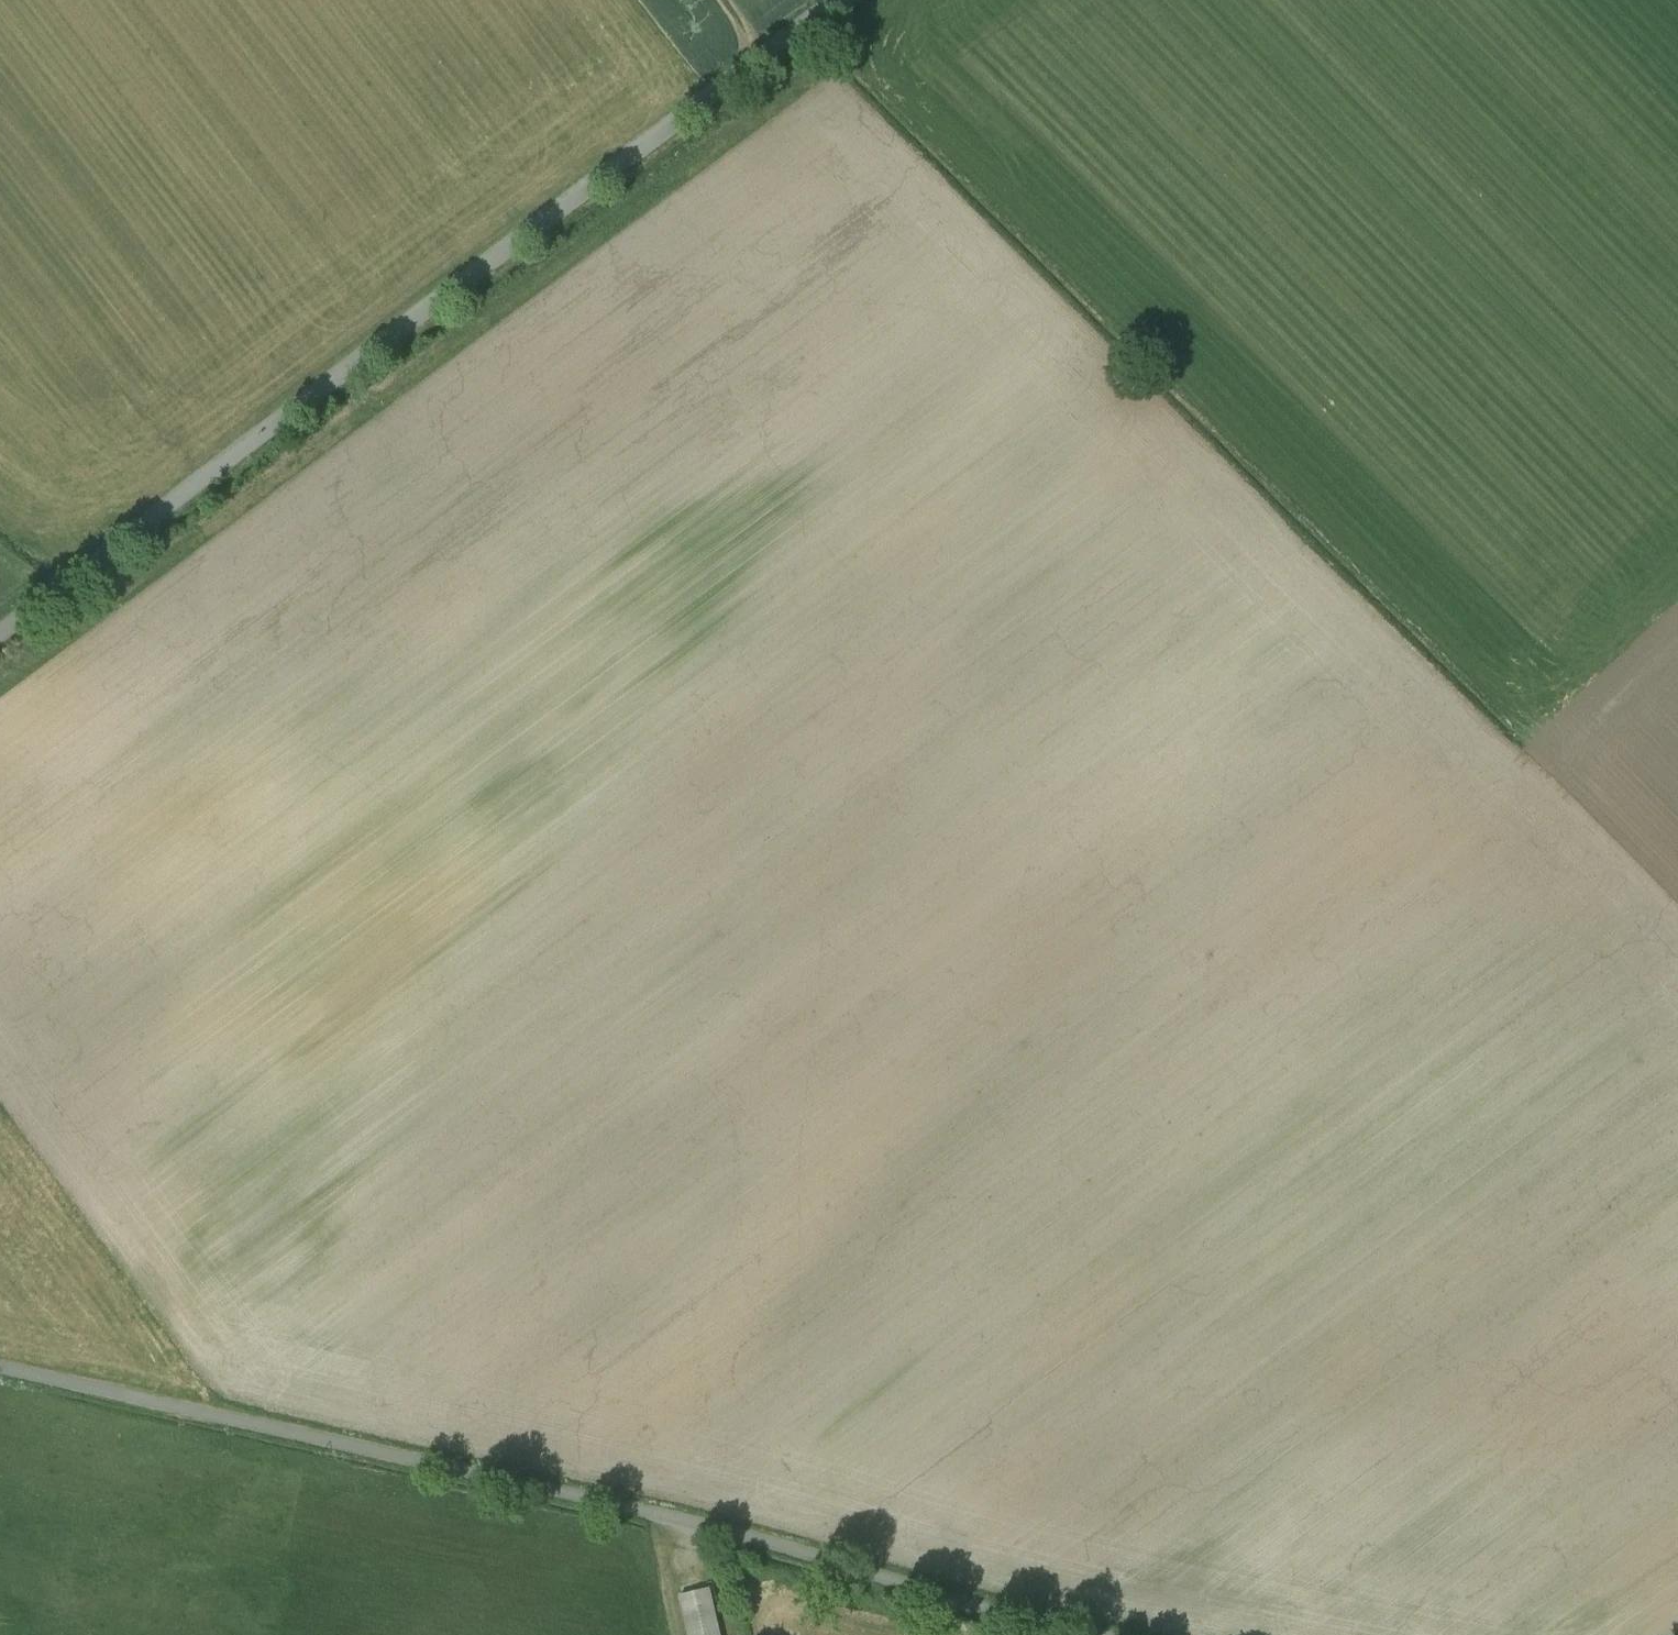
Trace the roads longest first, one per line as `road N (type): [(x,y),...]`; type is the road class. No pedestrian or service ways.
road 1 (unclassified): [(1113,1634),(678,1521),(0,1370)]
road 2 (residential): [(0,633),(841,0)]

